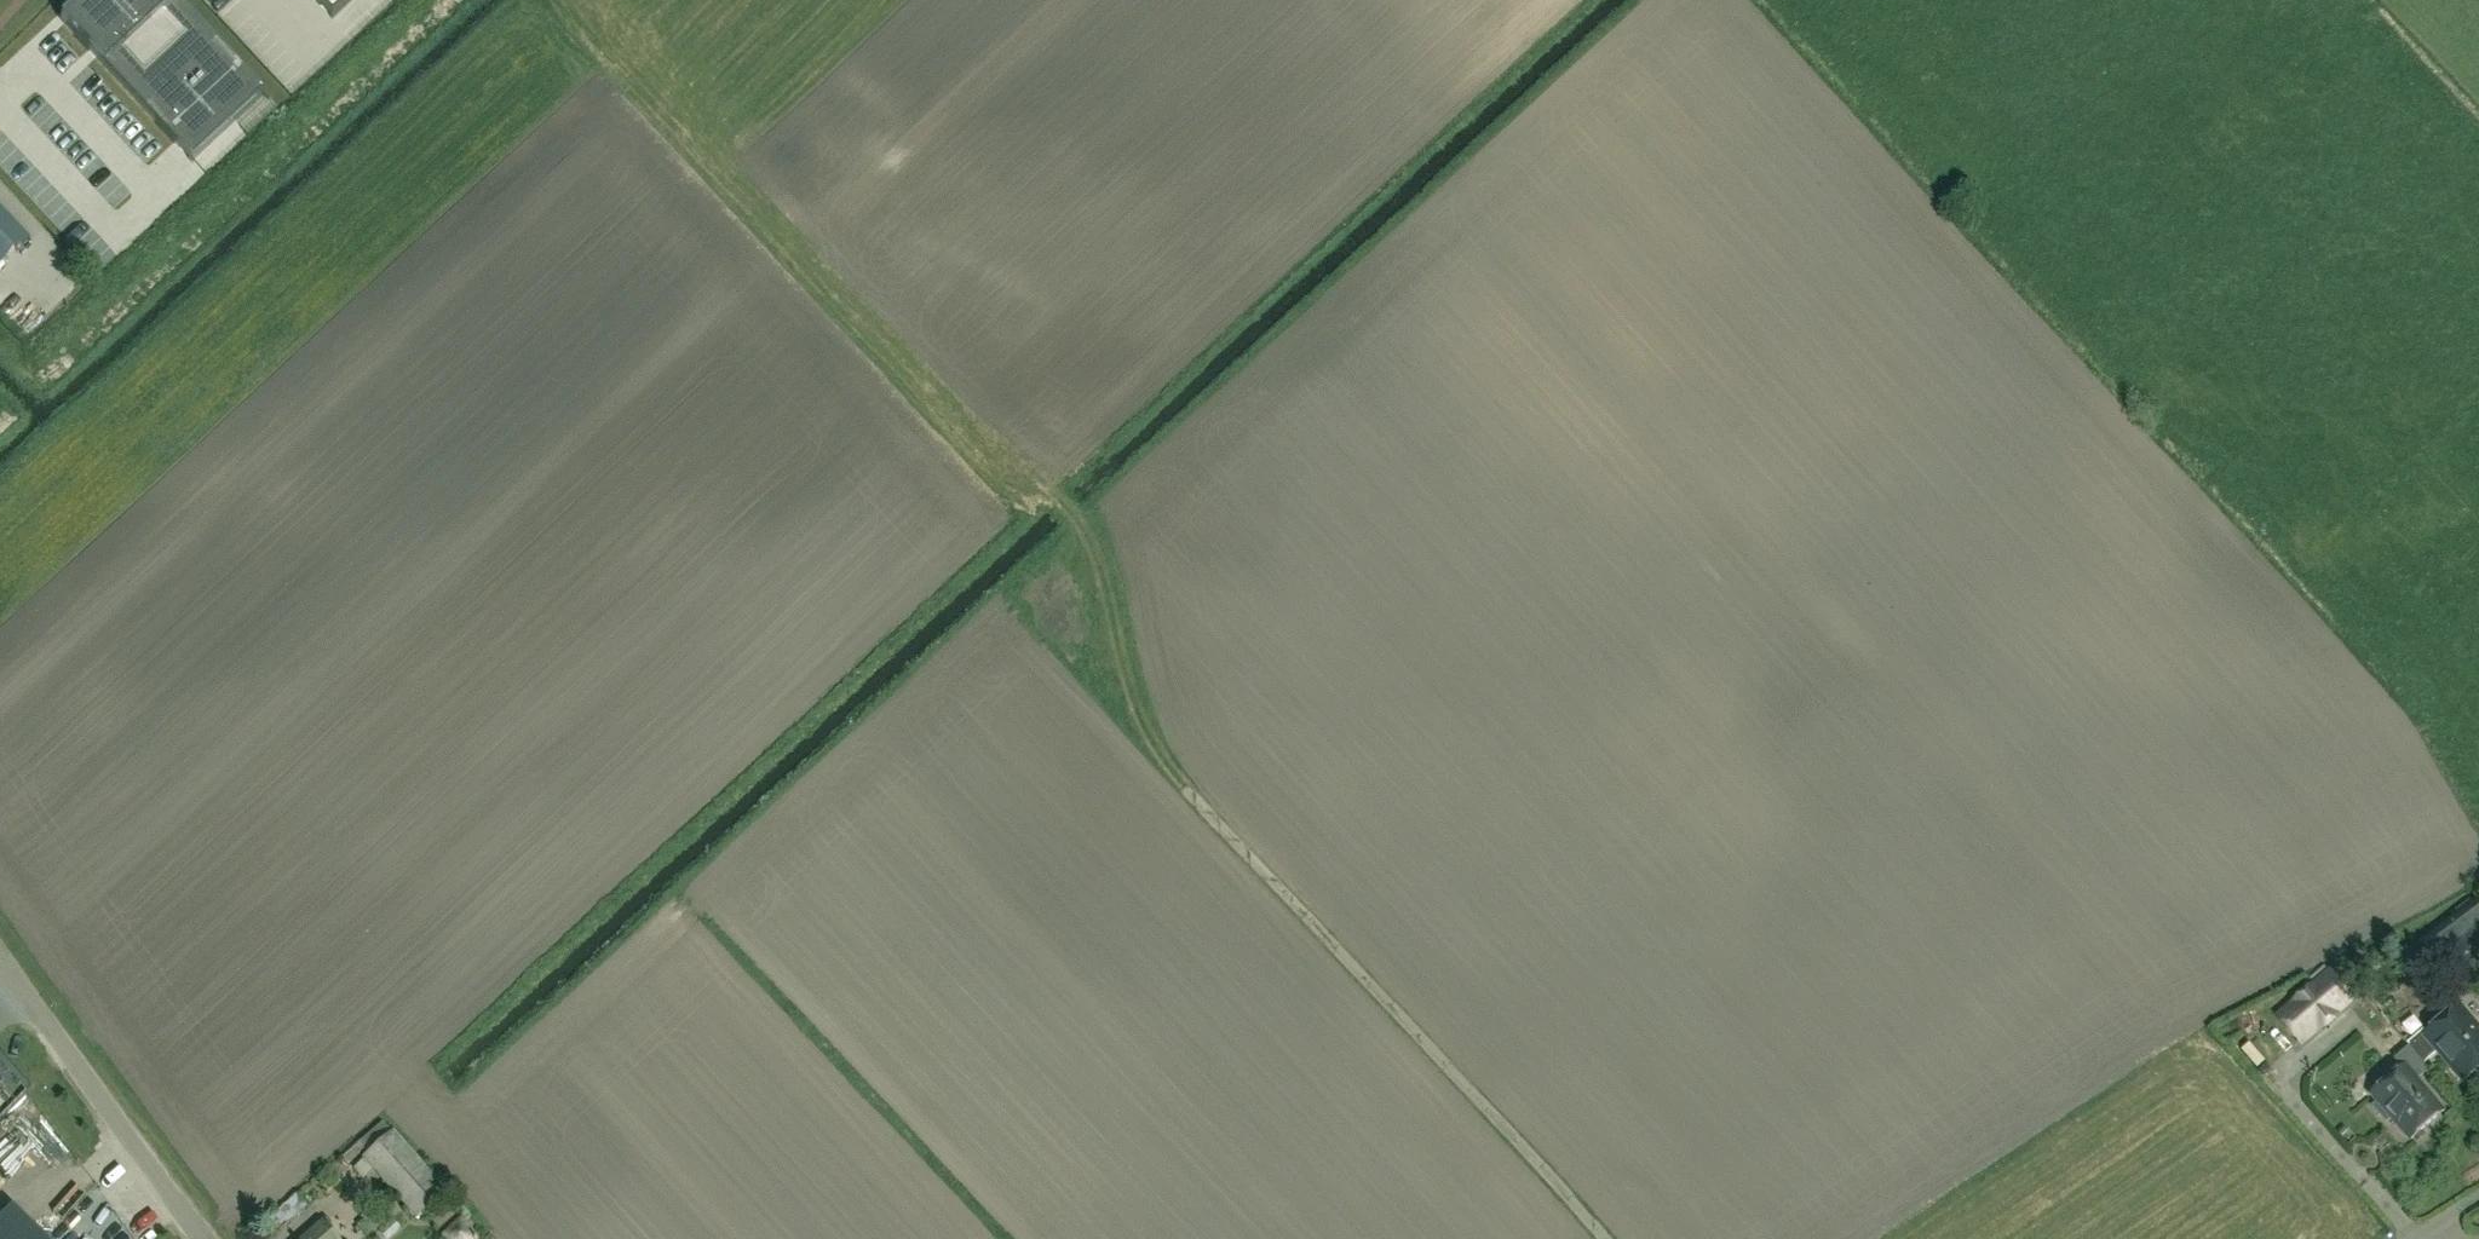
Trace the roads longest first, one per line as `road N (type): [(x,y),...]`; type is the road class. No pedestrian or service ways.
road 1 (unclassified): [(203,1238),(0,958)]

